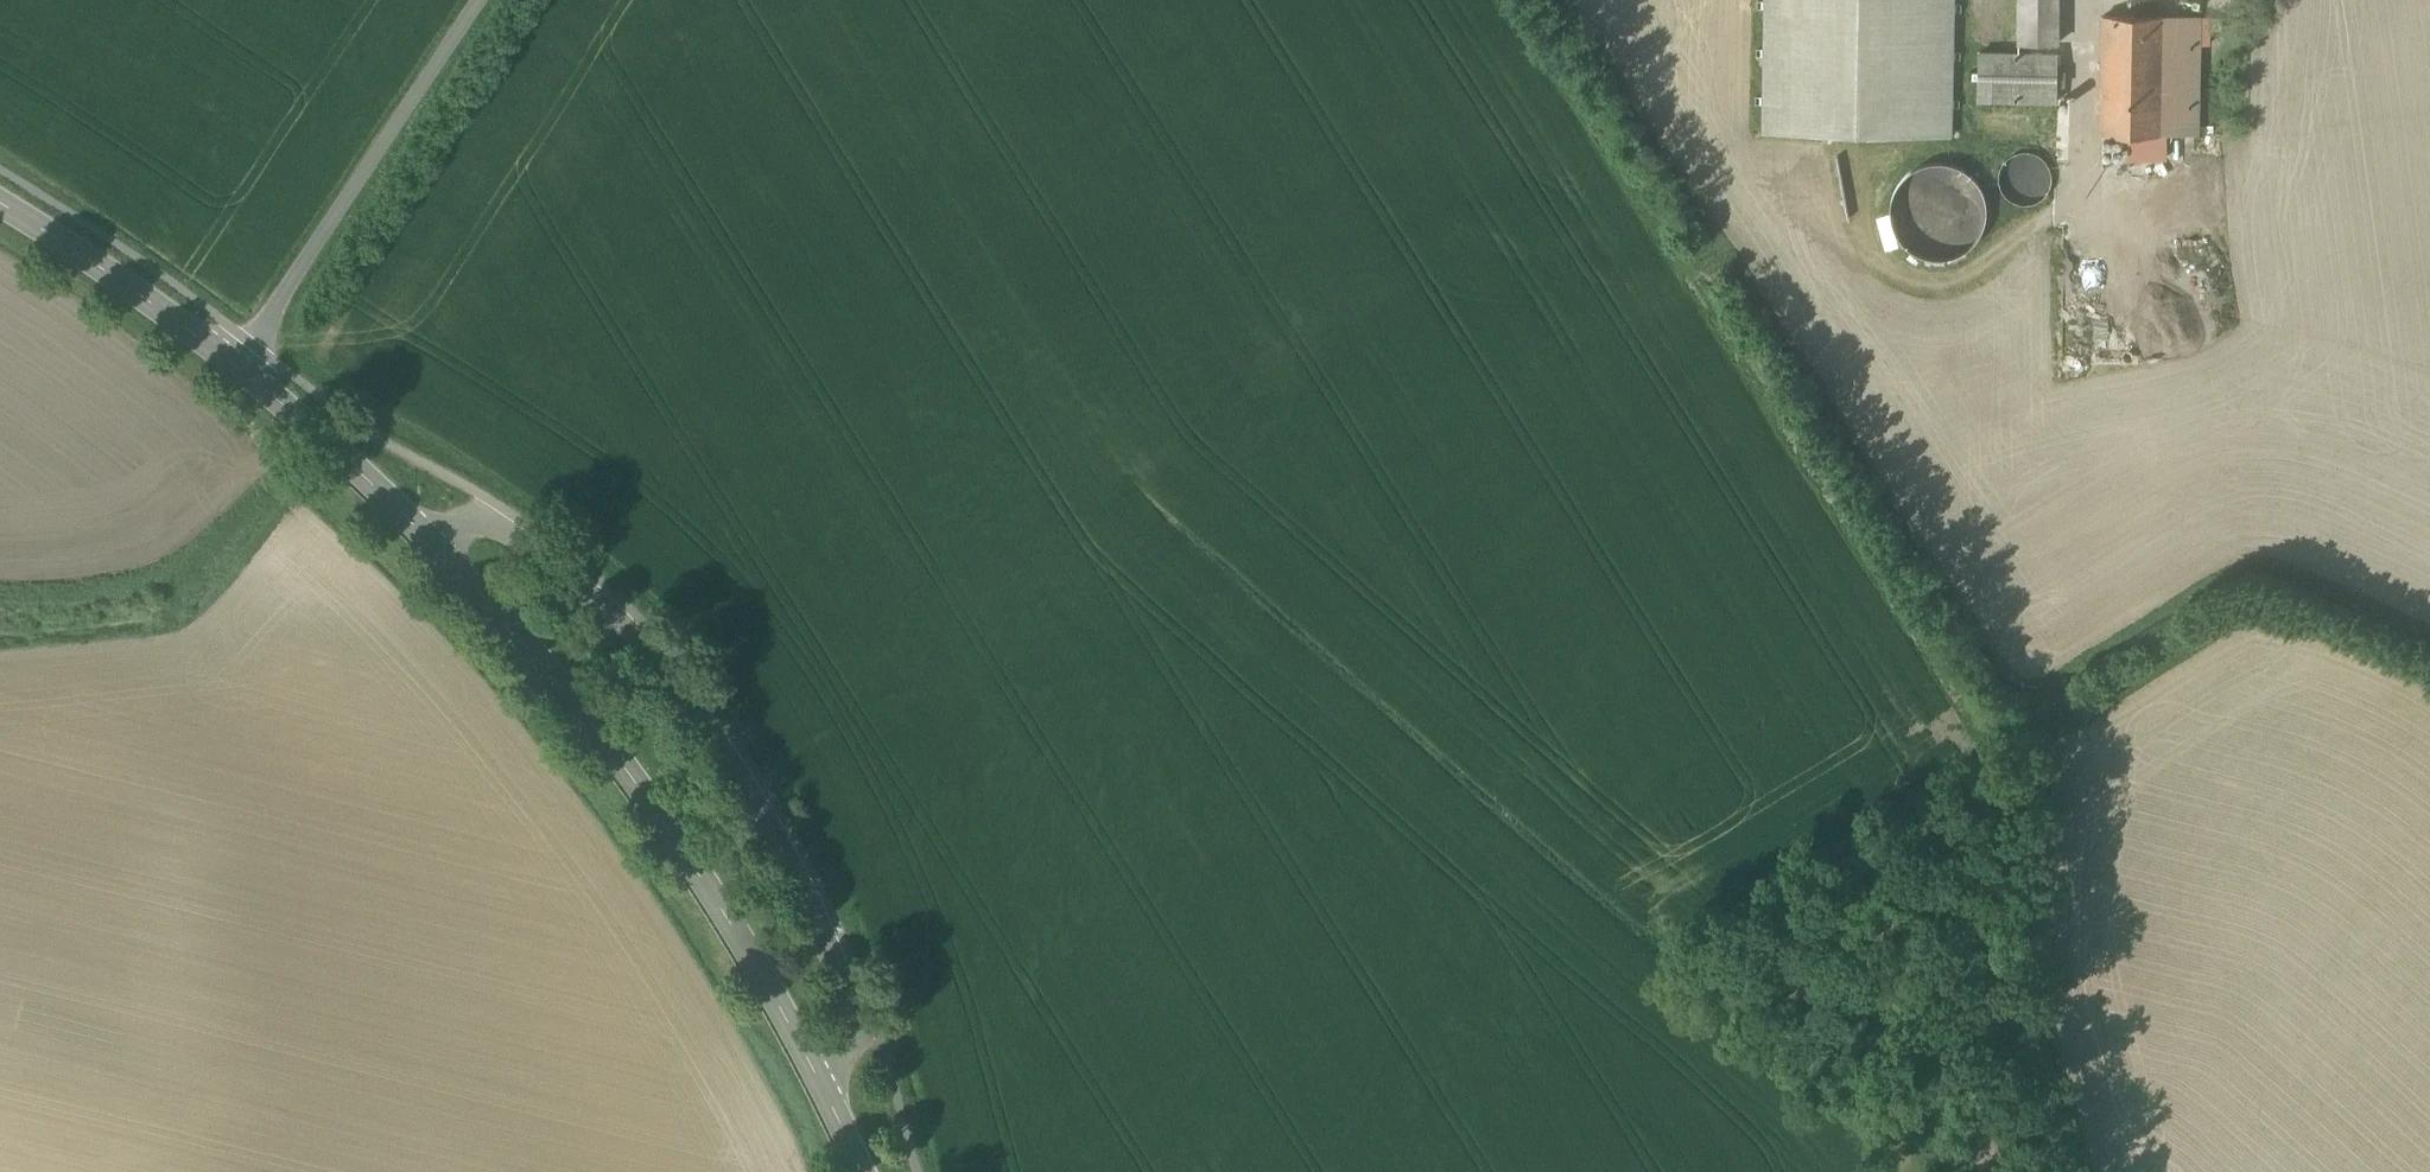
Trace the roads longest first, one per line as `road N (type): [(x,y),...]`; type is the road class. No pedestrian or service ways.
road 1 (secondary): [(232,368),(350,463),(535,654),(692,867),(818,1078),(861,1171)]
road 2 (unclassified): [(481,0),(232,368)]
road 3 (secondary): [(0,207),(232,368)]

